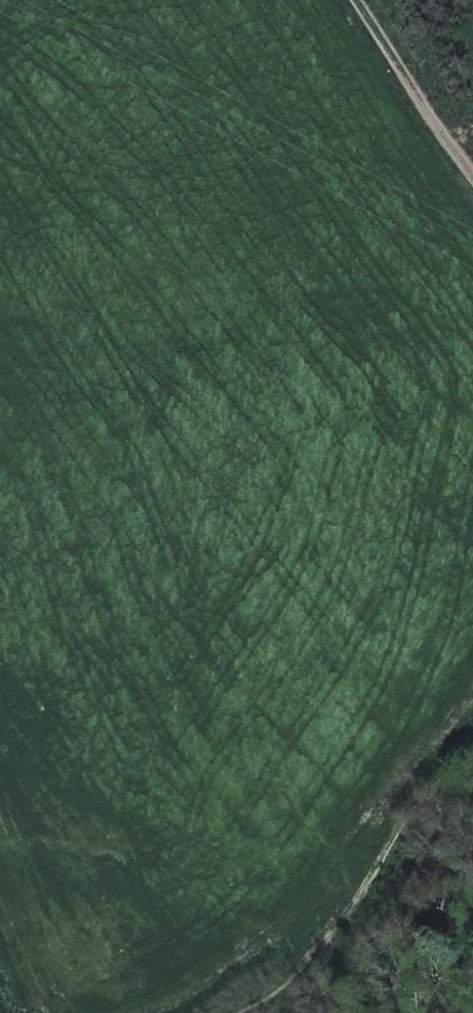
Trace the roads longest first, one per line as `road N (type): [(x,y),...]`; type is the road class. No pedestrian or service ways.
road 1 (track): [(361,0),(472,175)]

